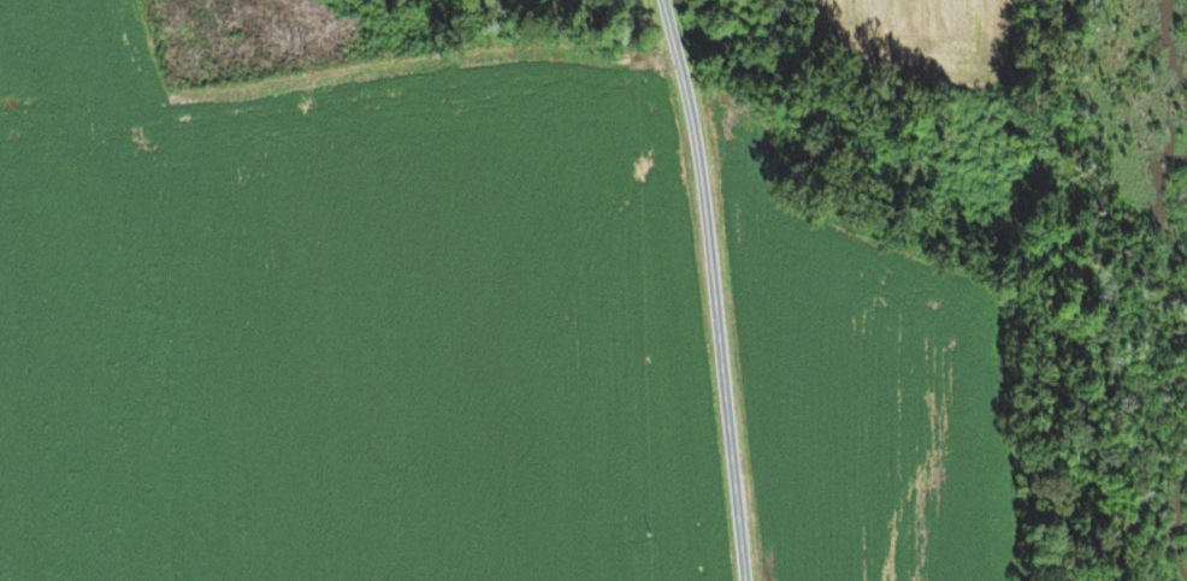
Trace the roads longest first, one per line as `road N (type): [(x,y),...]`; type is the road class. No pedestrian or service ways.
road 1 (residential): [(745,580),(698,152),(664,0)]

